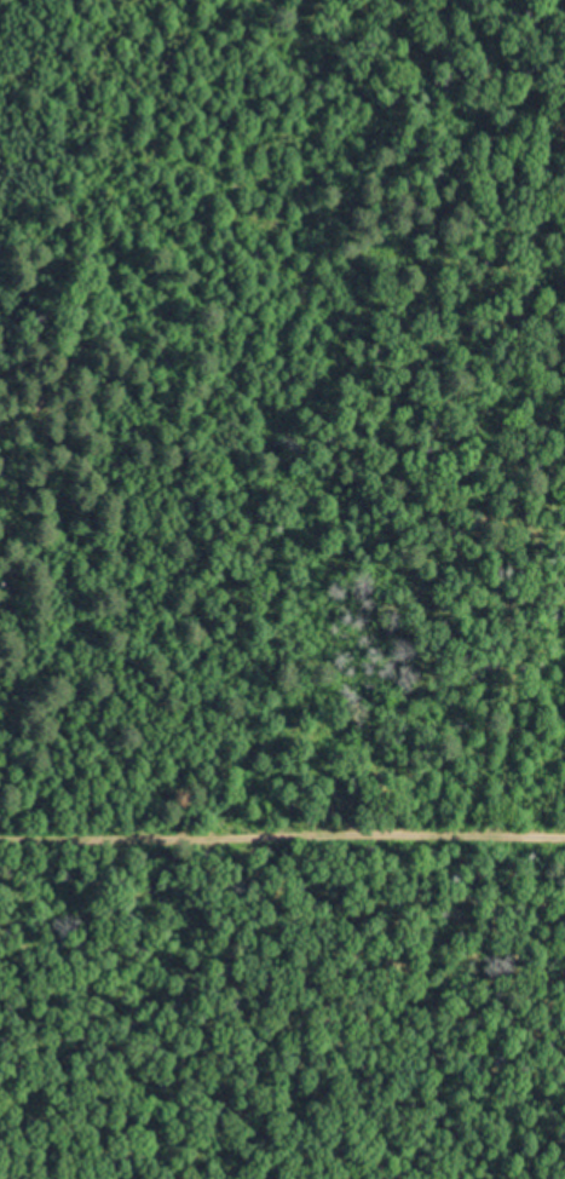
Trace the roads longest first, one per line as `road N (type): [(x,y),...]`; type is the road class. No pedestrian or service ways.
road 1 (track): [(0,805),(564,810)]

